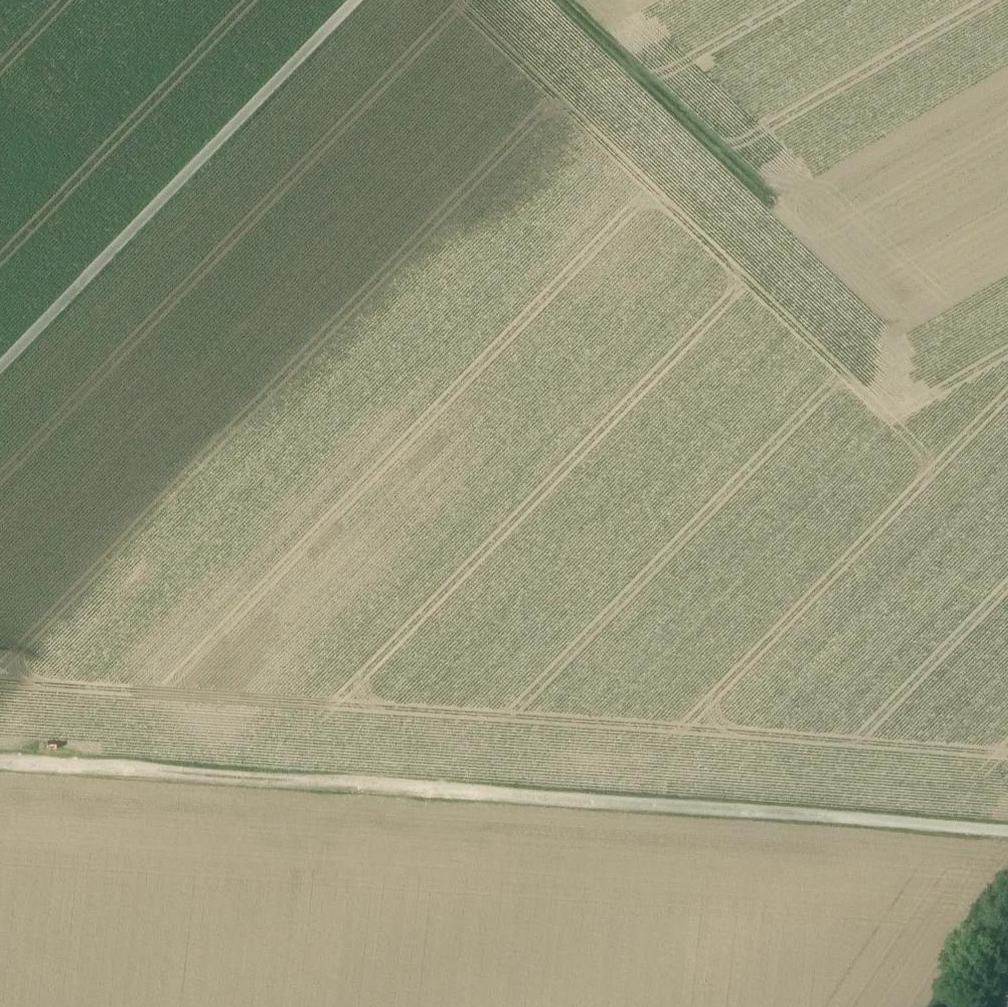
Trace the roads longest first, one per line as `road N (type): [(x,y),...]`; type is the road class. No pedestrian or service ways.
road 1 (track): [(1007,832),(0,763)]
road 2 (track): [(364,0),(0,374)]
road 3 (track): [(772,216),(548,0)]

